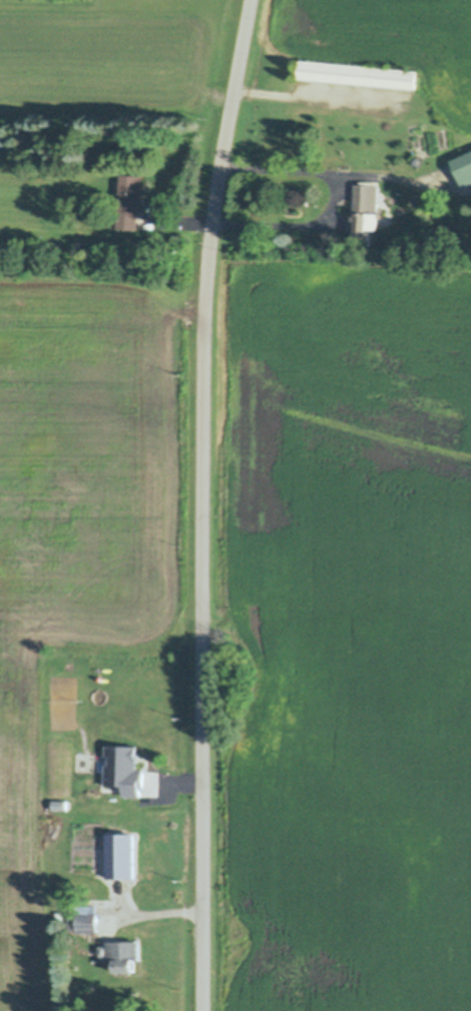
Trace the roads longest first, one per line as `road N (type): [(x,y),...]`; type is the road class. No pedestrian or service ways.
road 1 (residential): [(204,1010),(203,394),(211,243),(251,0)]

